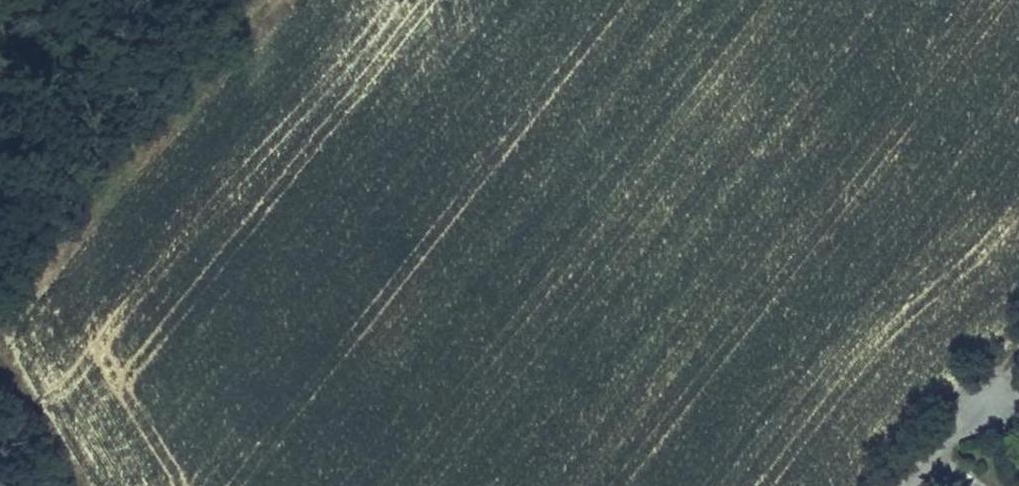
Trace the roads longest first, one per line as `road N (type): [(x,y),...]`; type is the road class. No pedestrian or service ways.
road 1 (unclassified): [(905,485),(980,388)]

